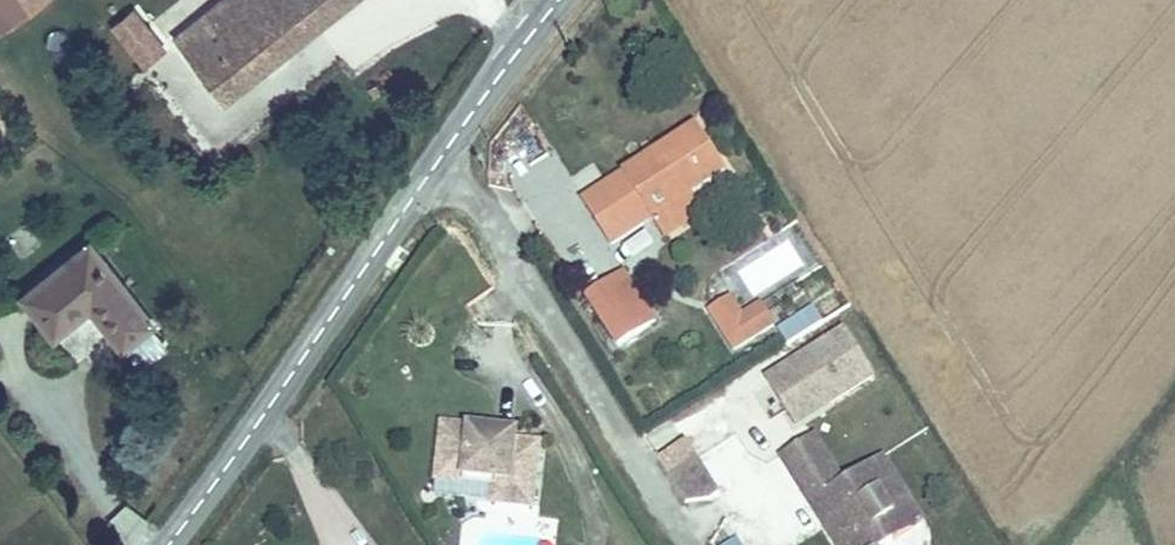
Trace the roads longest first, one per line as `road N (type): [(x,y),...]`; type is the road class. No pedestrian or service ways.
road 1 (tertiary): [(162,544),(433,156),(559,0)]

